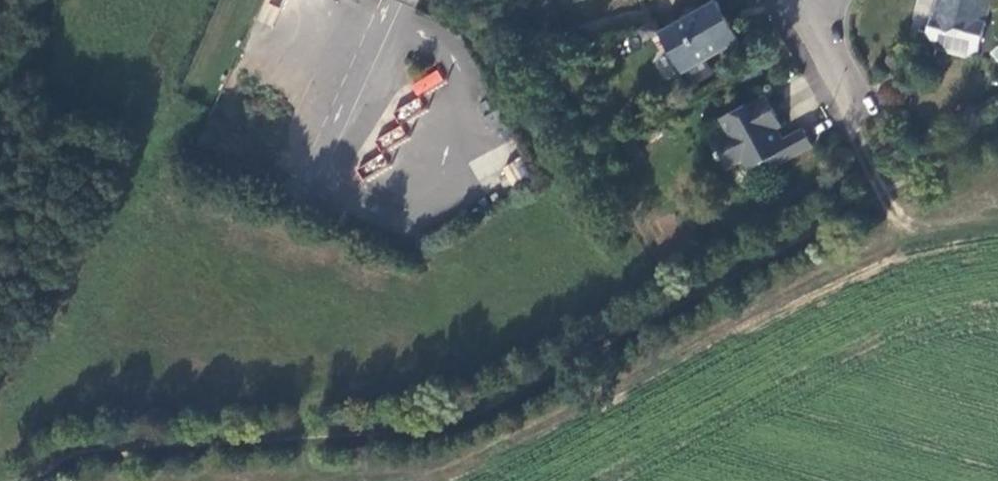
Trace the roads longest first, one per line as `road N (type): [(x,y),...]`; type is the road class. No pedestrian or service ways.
road 1 (residential): [(807,0),(861,120)]

